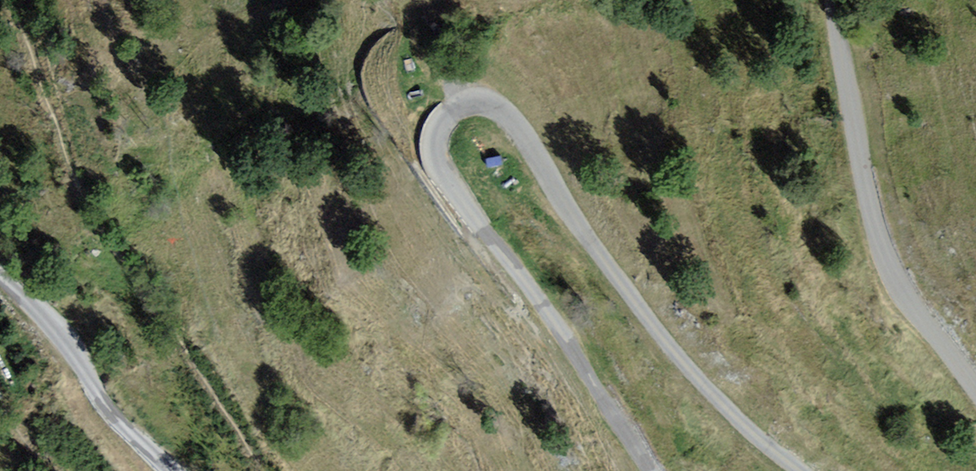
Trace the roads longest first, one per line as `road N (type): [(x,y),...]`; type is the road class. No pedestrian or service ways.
road 1 (unclassified): [(651,470),(554,320),(446,179),(440,142),(463,105),(508,118),(682,359),(743,424),(803,470)]
road 2 (unclassified): [(975,390),(902,293),(876,234),(833,0)]
road 3 (unclassified): [(0,276),(170,470)]

